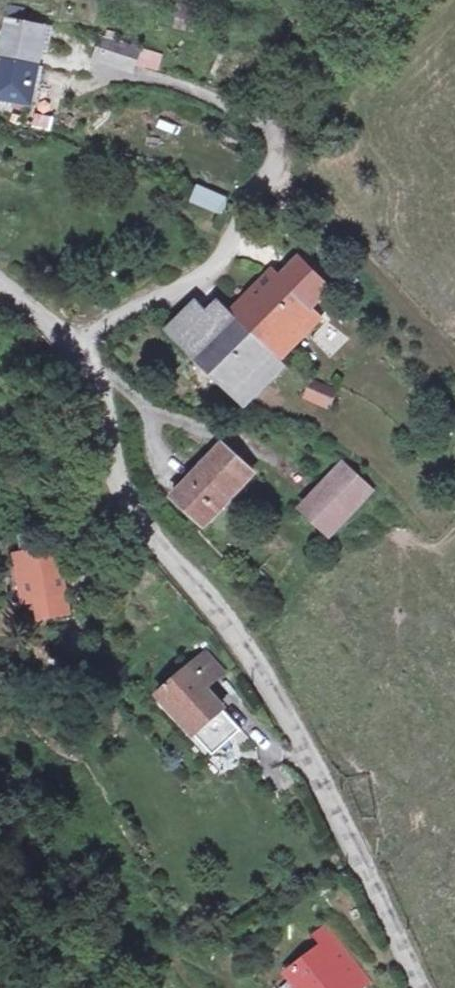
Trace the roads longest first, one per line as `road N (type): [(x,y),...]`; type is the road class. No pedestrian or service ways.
road 1 (unclassified): [(422,987),(260,668),(127,490),(83,337)]
road 2 (unclassified): [(107,70),(188,87),(272,130),(279,192),(210,265),(83,337)]
road 3 (track): [(279,192),(322,218),(454,357)]

